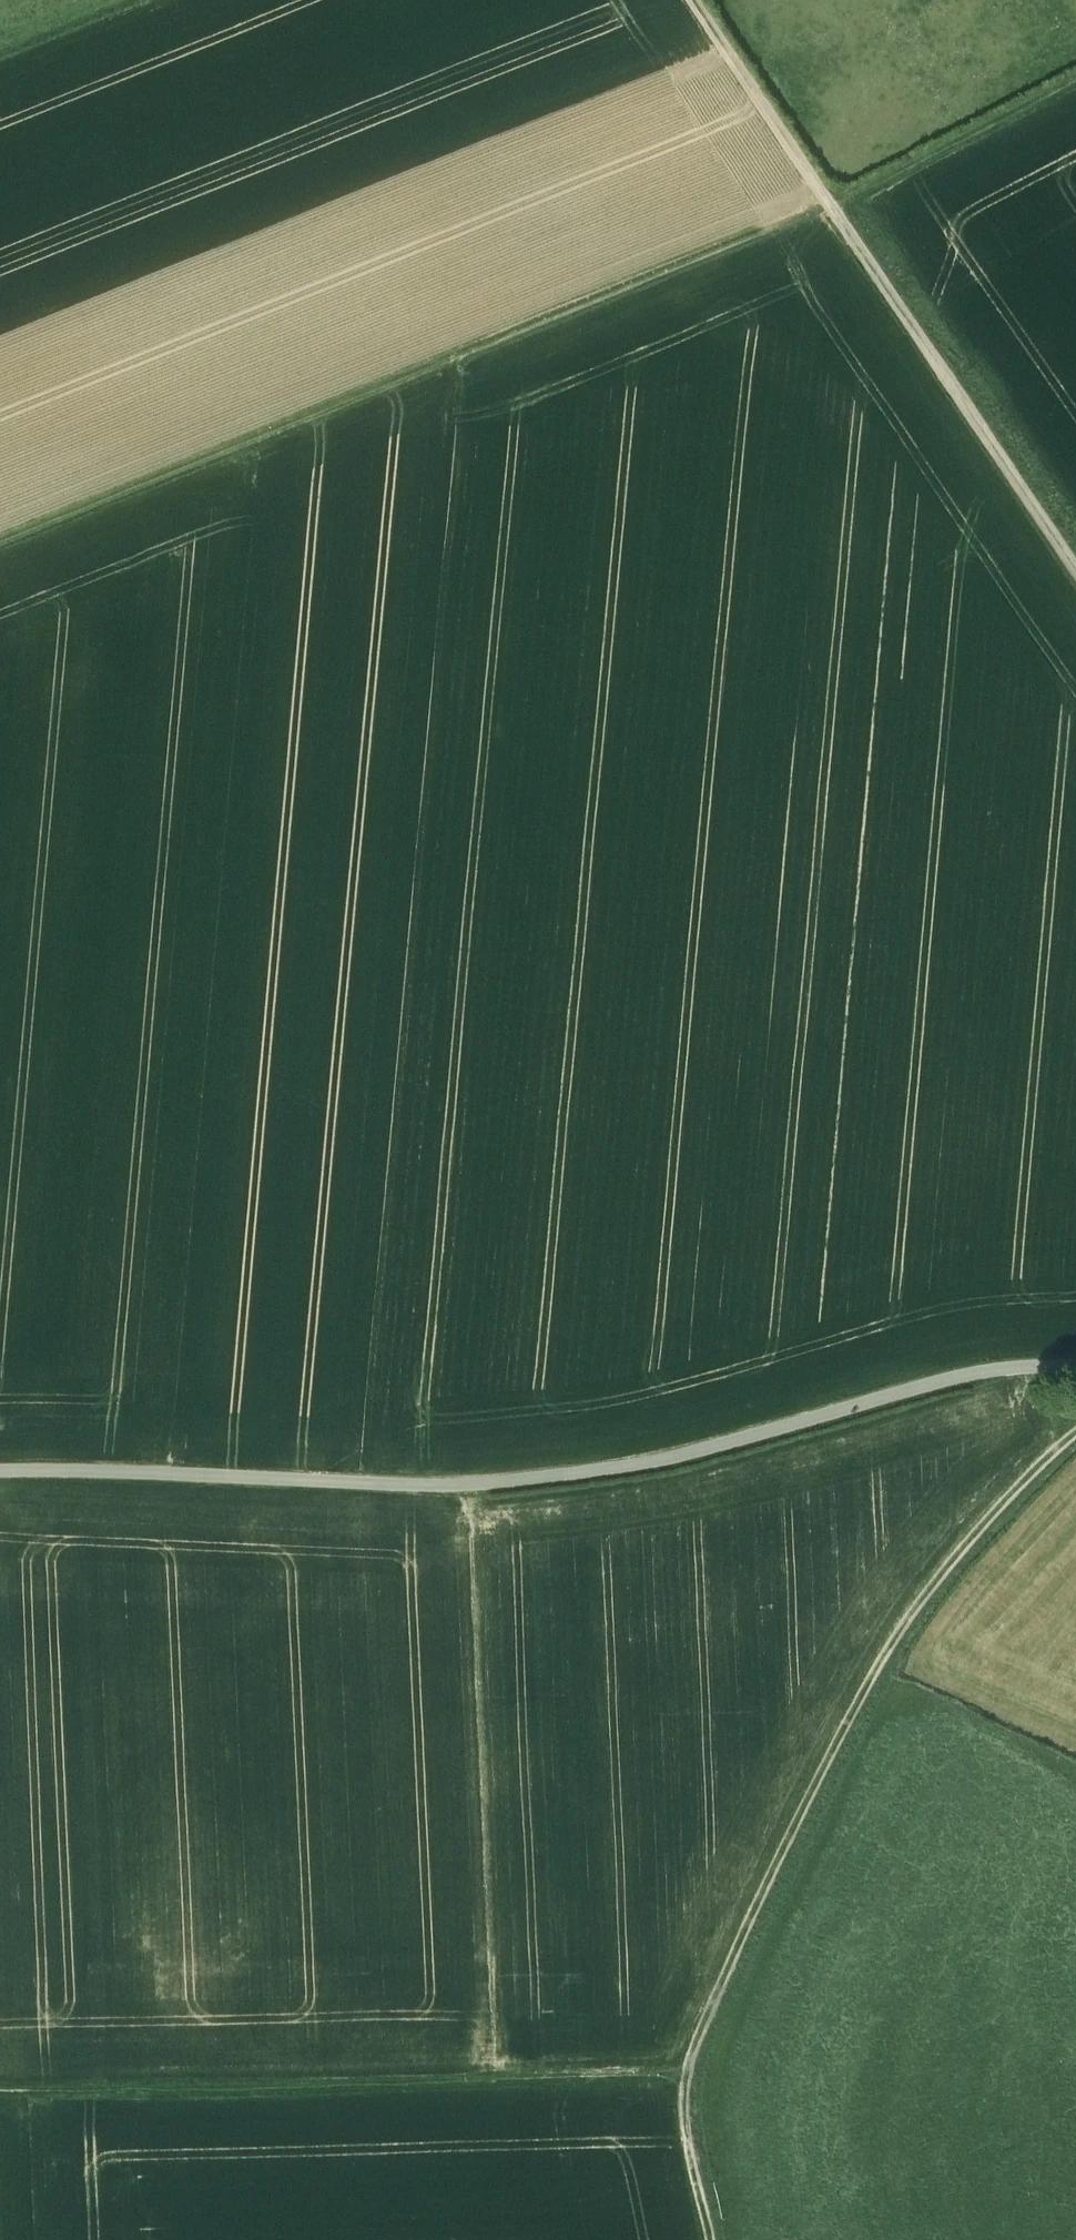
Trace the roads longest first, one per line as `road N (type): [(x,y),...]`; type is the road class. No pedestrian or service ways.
road 1 (track): [(1075,78),(833,204),(0,544)]
road 2 (track): [(1075,1365),(987,1371),(752,1438),(506,1482),(0,1471)]
road 3 (track): [(709,2239),(685,2131),(688,2074),(712,2008),(822,1776),(920,1605),(1018,1492),(1075,1440)]
road 4 (track): [(688,2074),(0,2097)]
road 5 (track): [(695,0),(1075,564)]

